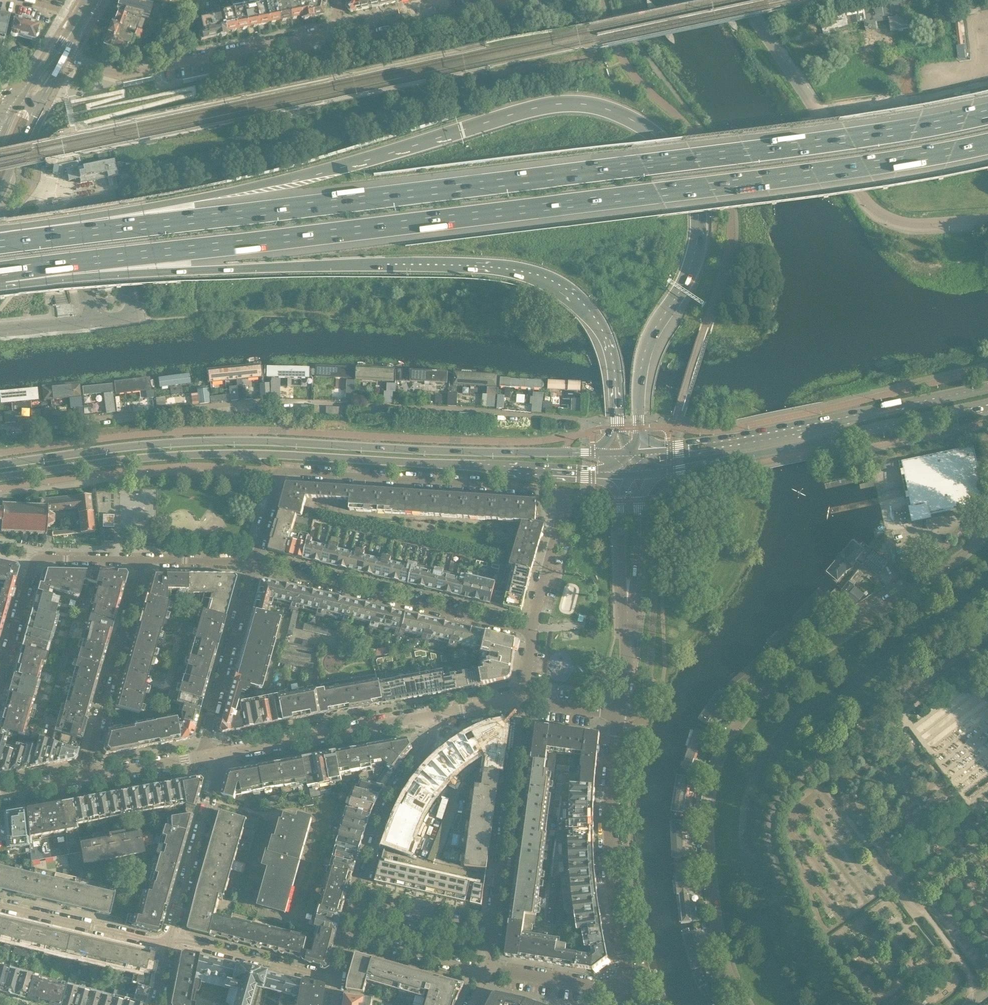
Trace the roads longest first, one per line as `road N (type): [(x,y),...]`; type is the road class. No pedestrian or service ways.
road 1 (motorway): [(639,434),(641,368),(687,276),(696,199),(663,143),(606,108),(532,108),(296,177),(0,231)]
road 2 (motorway): [(987,114),(862,138),(0,247)]
road 3 (motorway): [(4,273),(659,194),(987,144)]
road 4 (motorway): [(4,273),(353,264),(515,270),(561,286),(589,313),(613,366),(616,431)]
road 5 (residential): [(0,428),(222,406),(448,408),(584,420),(560,452)]
road 6 (secondary): [(0,478),(221,454),(597,475)]
road 7 (residential): [(976,540),(796,665),(724,743),(706,803),(707,852),(713,918),(744,1004)]
road 8 (secondary): [(560,452),(213,441),(0,464)]
road 9 (residential): [(280,472),(563,492),(532,631)]
road 10 (residential): [(987,220),(914,224),(874,211),(739,0)]
road 11 (secondary): [(662,472),(987,405)]
road 12 (secondary): [(987,388),(663,450)]
road 13 (residential): [(252,565),(532,631)]
road 14 (residential): [(334,32),(122,74),(62,63)]
road 15 (residential): [(619,715),(611,828),(630,989)]
road 16 (residential): [(0,681),(35,560),(144,562)]
road 17 (residential): [(523,701),(493,930)]
road 18 (residential): [(144,562),(81,778)]
road 19 (residential): [(213,755),(432,711)]
road 20 (residential): [(359,898),(381,821),(435,738),(432,711)]
road 21 (residential): [(207,756),(206,731),(252,565)]
road 22 (residential): [(213,755),(216,773),(170,941)]
road 23 (residential): [(170,941),(0,906)]
road 24 (residential): [(338,979),(170,941)]
road 25 (residential): [(334,32),(357,38),(447,20),(487,0)]
road 26 (residential): [(349,934),(488,970)]
road 27 (residential): [(493,930),(359,898)]
road 28 (residential): [(81,778),(207,756)]

